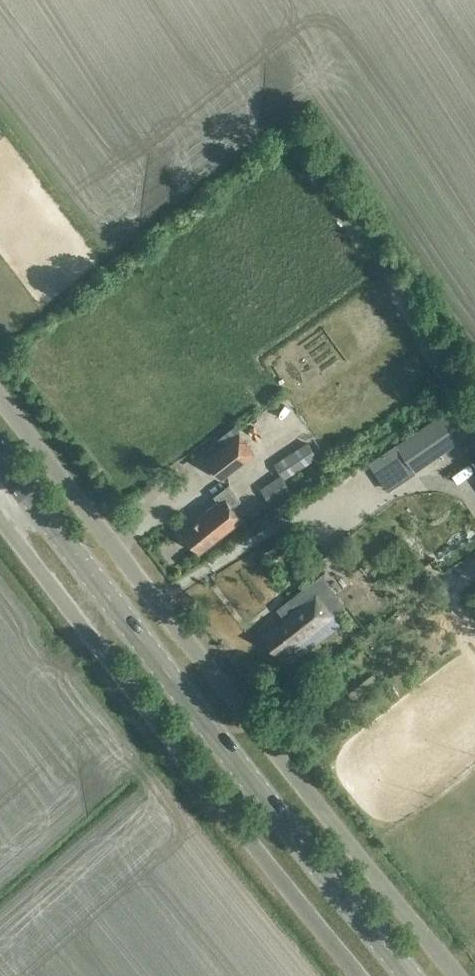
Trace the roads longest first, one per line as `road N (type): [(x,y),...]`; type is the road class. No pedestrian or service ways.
road 1 (unclassified): [(457,975),(0,399)]
road 2 (secondary): [(409,975),(0,456)]
road 3 (unclassified): [(358,975),(0,520)]

